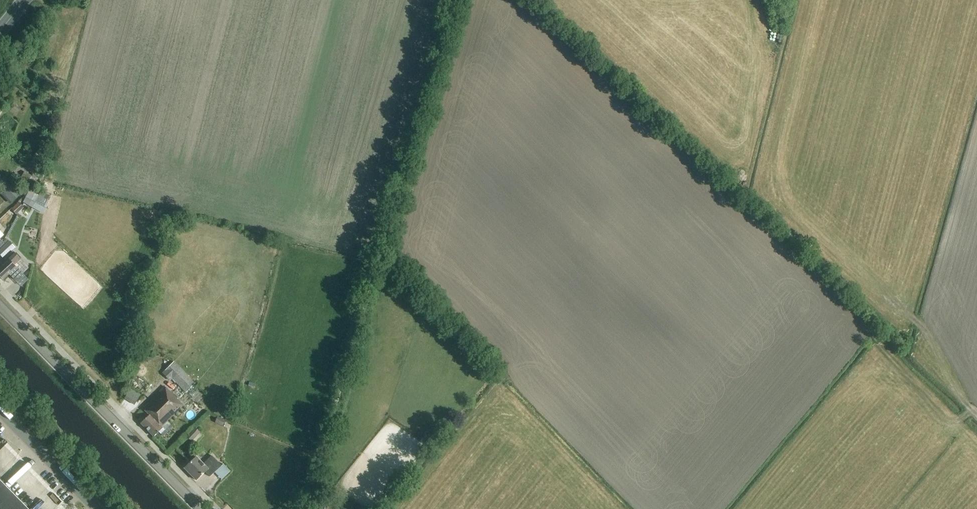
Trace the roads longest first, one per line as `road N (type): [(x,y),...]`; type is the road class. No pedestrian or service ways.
road 1 (secondary): [(199,508),(0,307)]
road 2 (unclassified): [(96,508),(0,412)]

